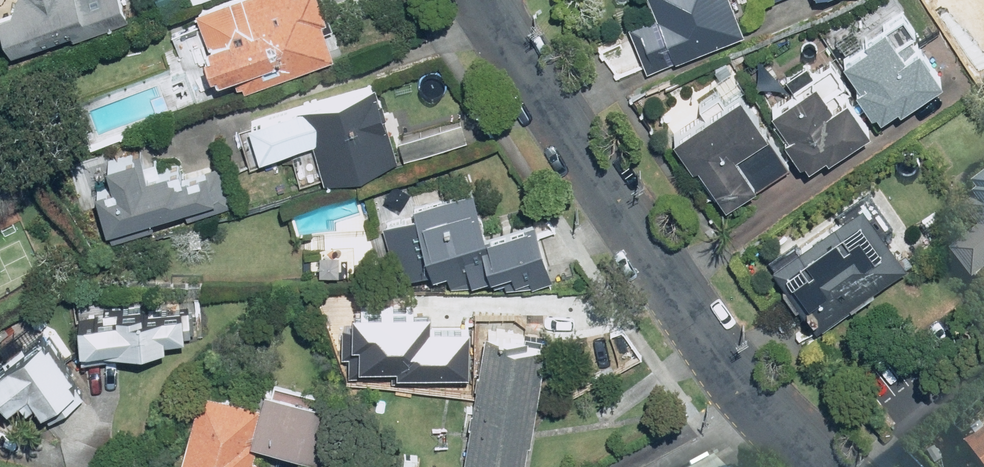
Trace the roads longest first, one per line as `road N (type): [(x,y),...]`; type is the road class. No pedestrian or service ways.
road 1 (residential): [(483,0),(726,363),(825,466)]

